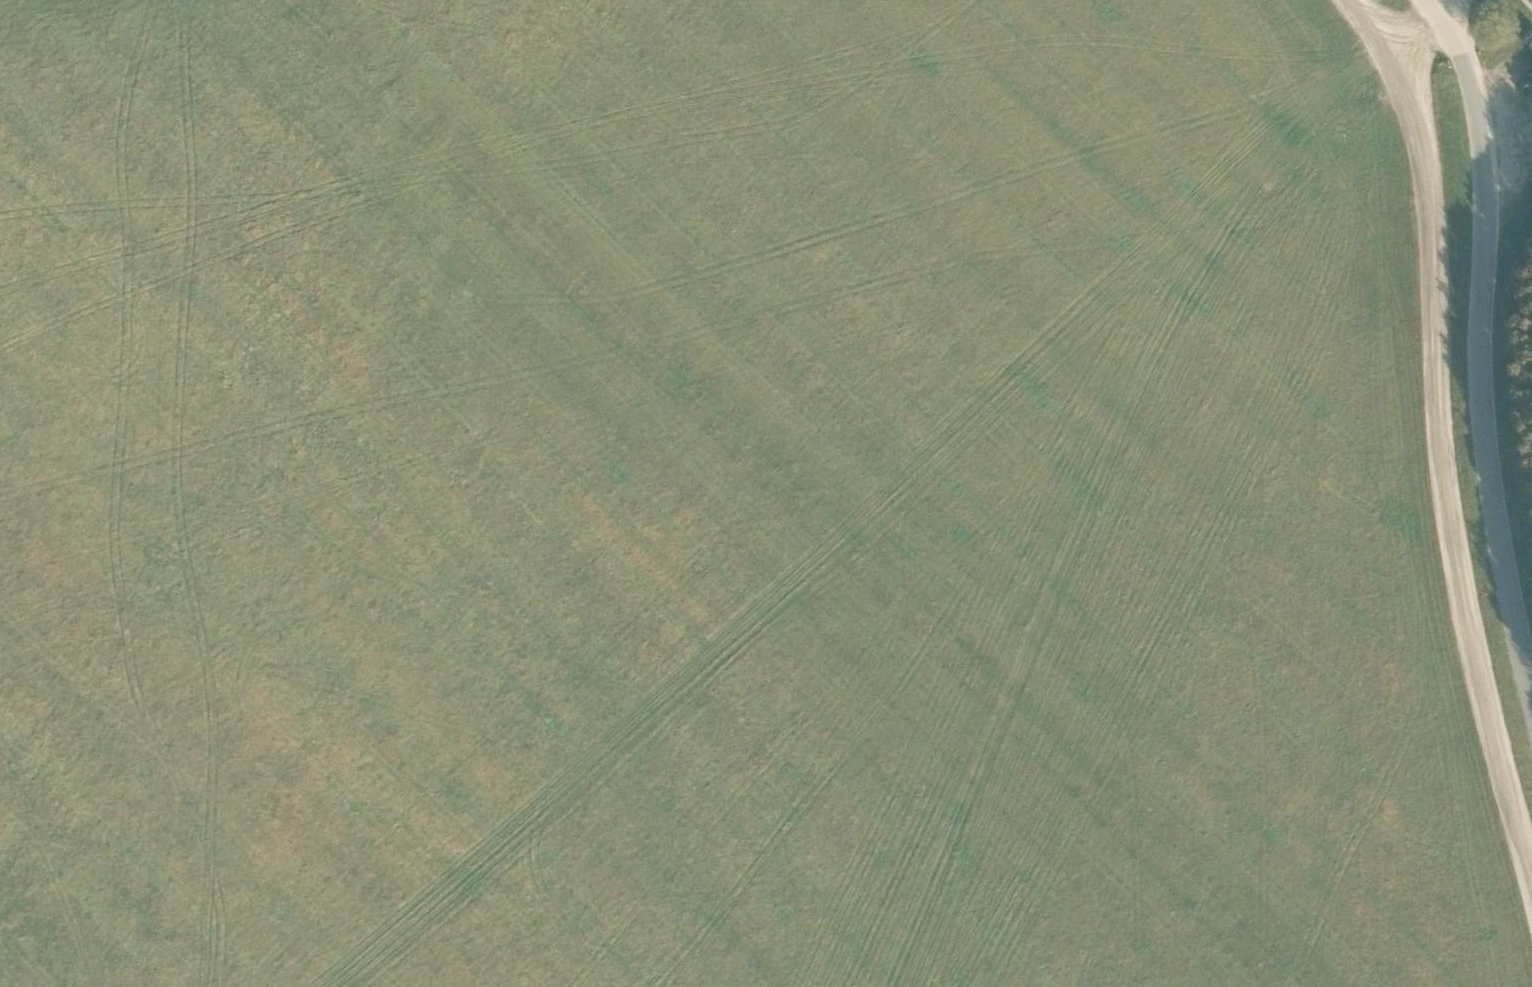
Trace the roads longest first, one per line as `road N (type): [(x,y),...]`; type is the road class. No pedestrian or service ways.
road 1 (track): [(1531,874),(1460,564),(1438,386),(1436,231),(1411,82),(1393,39),(1354,0)]

